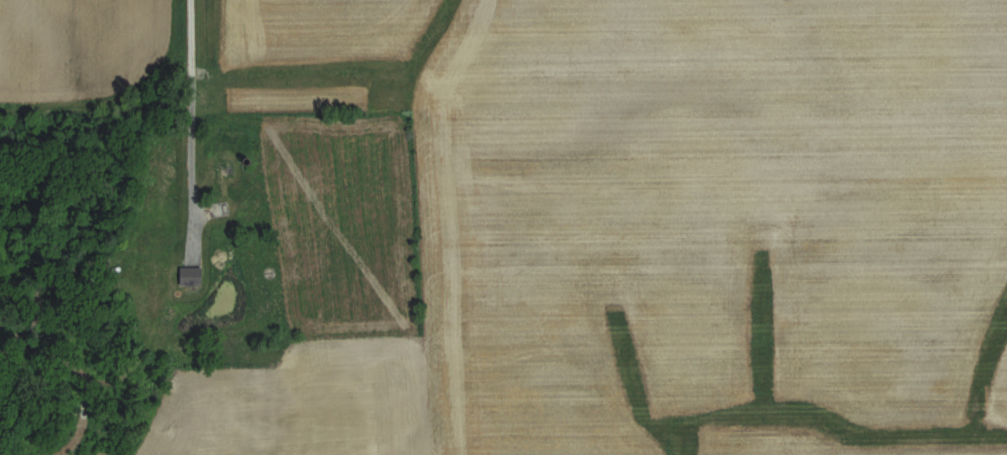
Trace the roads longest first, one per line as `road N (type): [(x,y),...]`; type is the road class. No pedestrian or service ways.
road 1 (residential): [(187,0),(193,158)]

